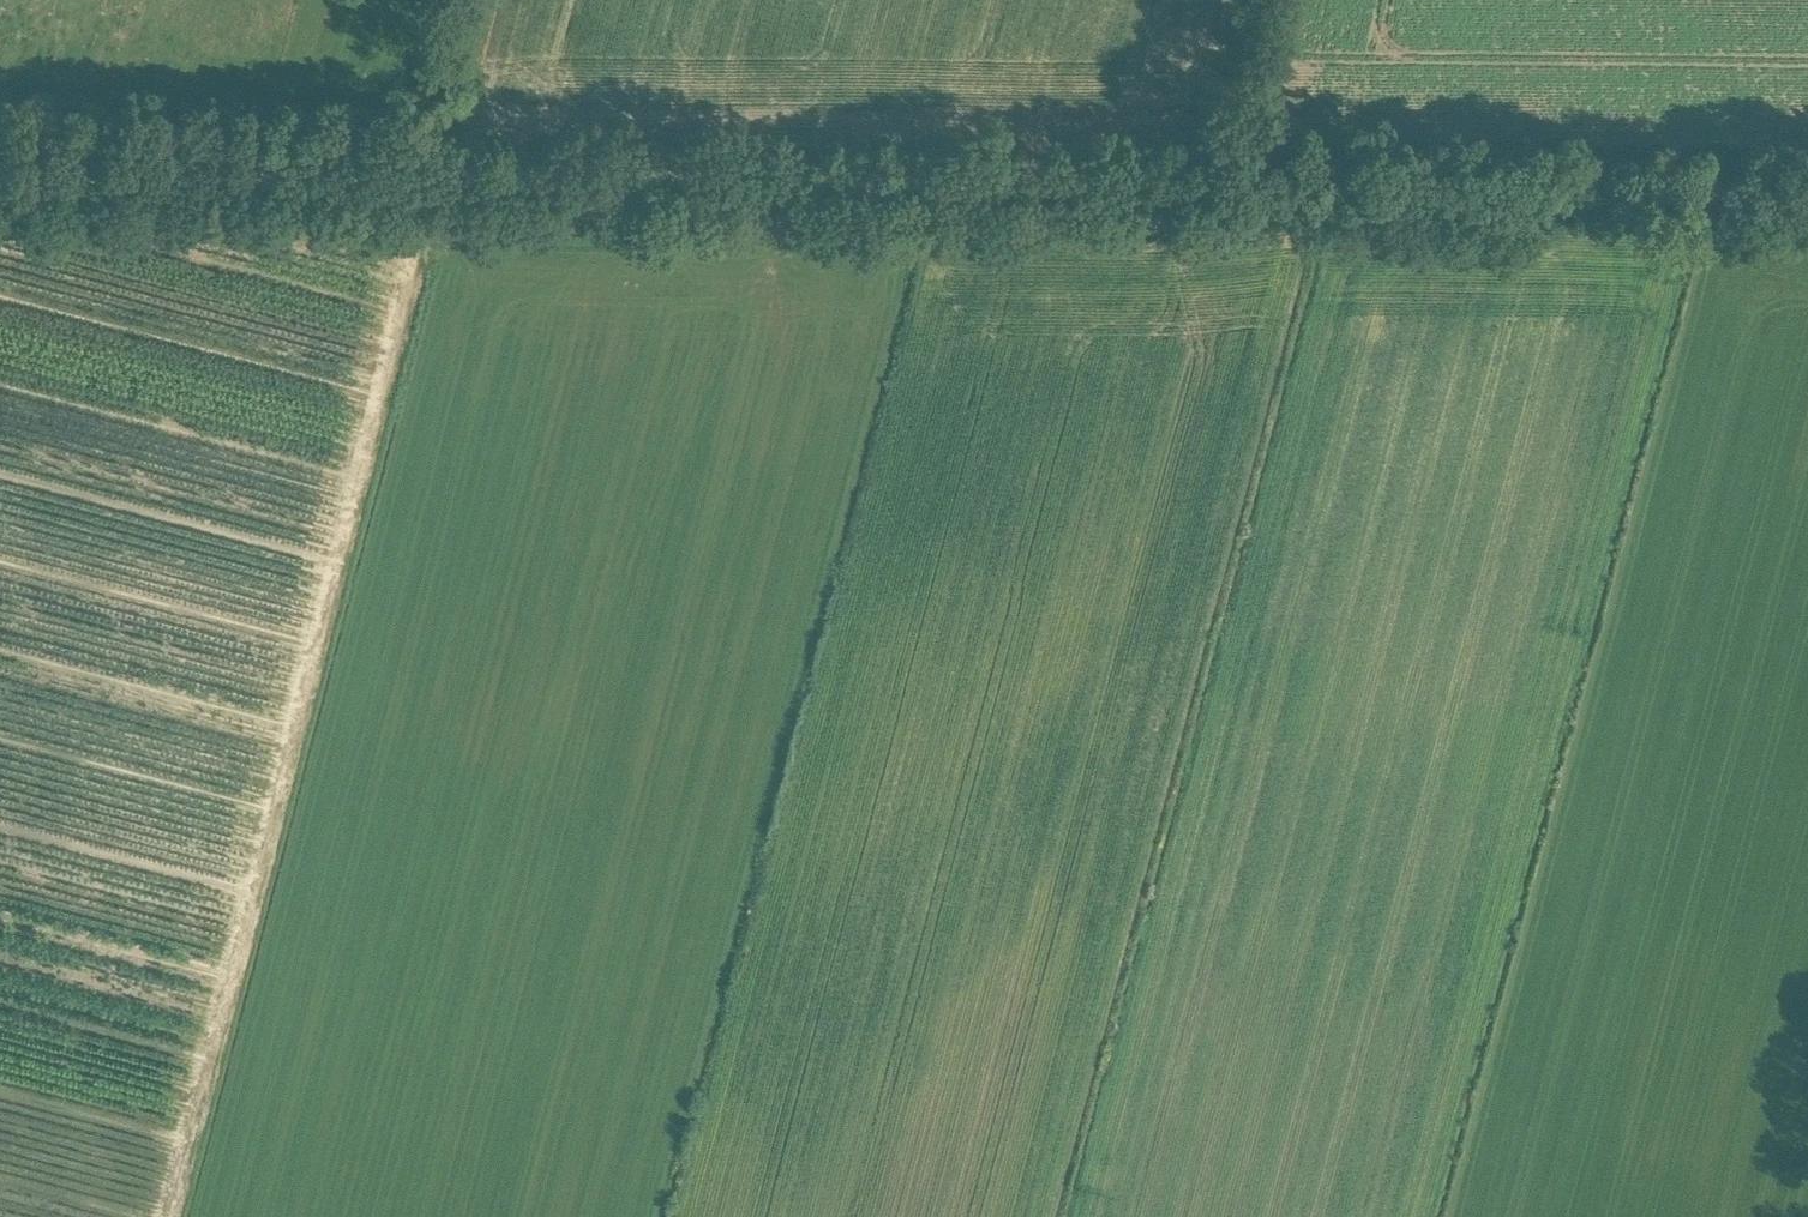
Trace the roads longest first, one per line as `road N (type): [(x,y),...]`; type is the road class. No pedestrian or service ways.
road 1 (track): [(0,183),(1807,203)]

